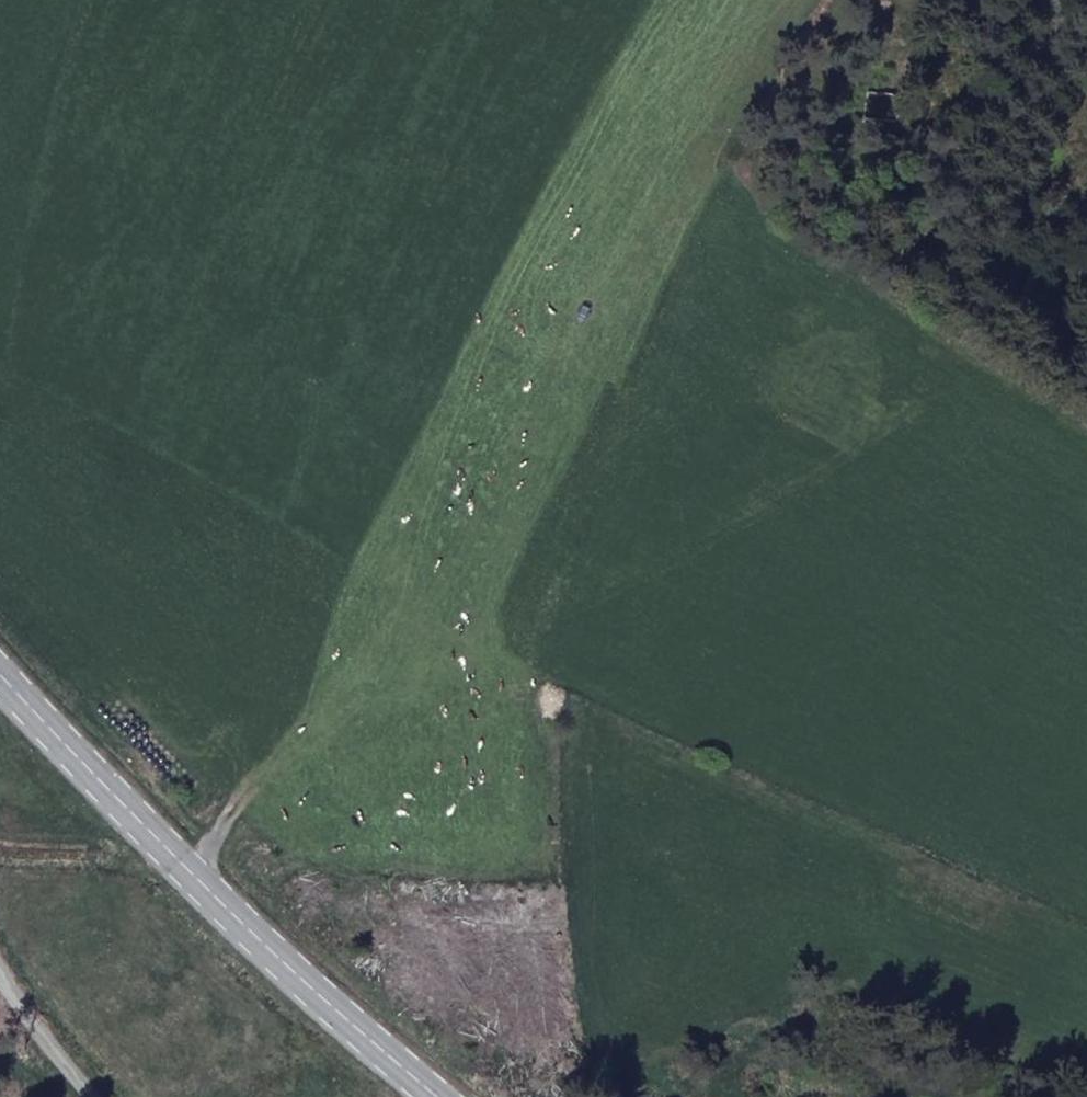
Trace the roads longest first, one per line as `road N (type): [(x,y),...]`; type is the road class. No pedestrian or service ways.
road 1 (secondary): [(0,675),(162,845),(438,1096)]
road 2 (unclassified): [(0,987),(94,1096)]

